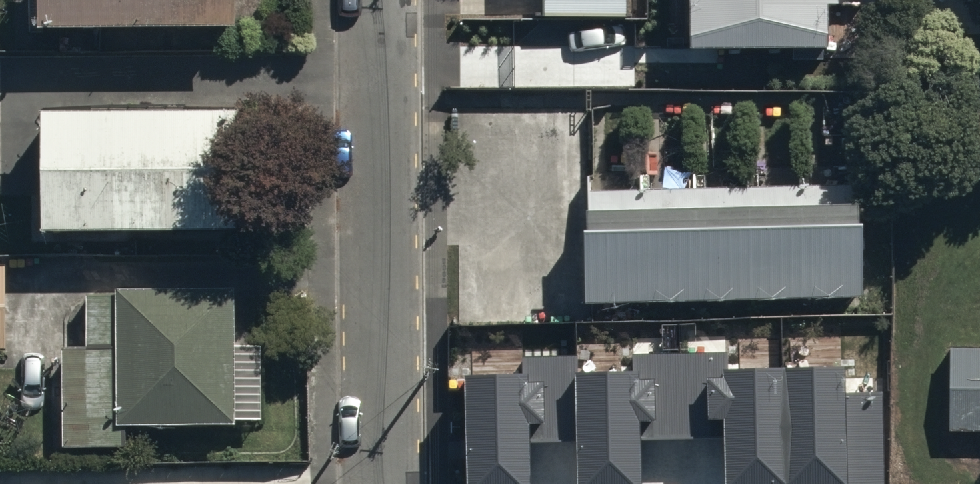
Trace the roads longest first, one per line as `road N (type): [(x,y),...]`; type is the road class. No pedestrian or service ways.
road 1 (residential): [(377,0),(378,483)]

